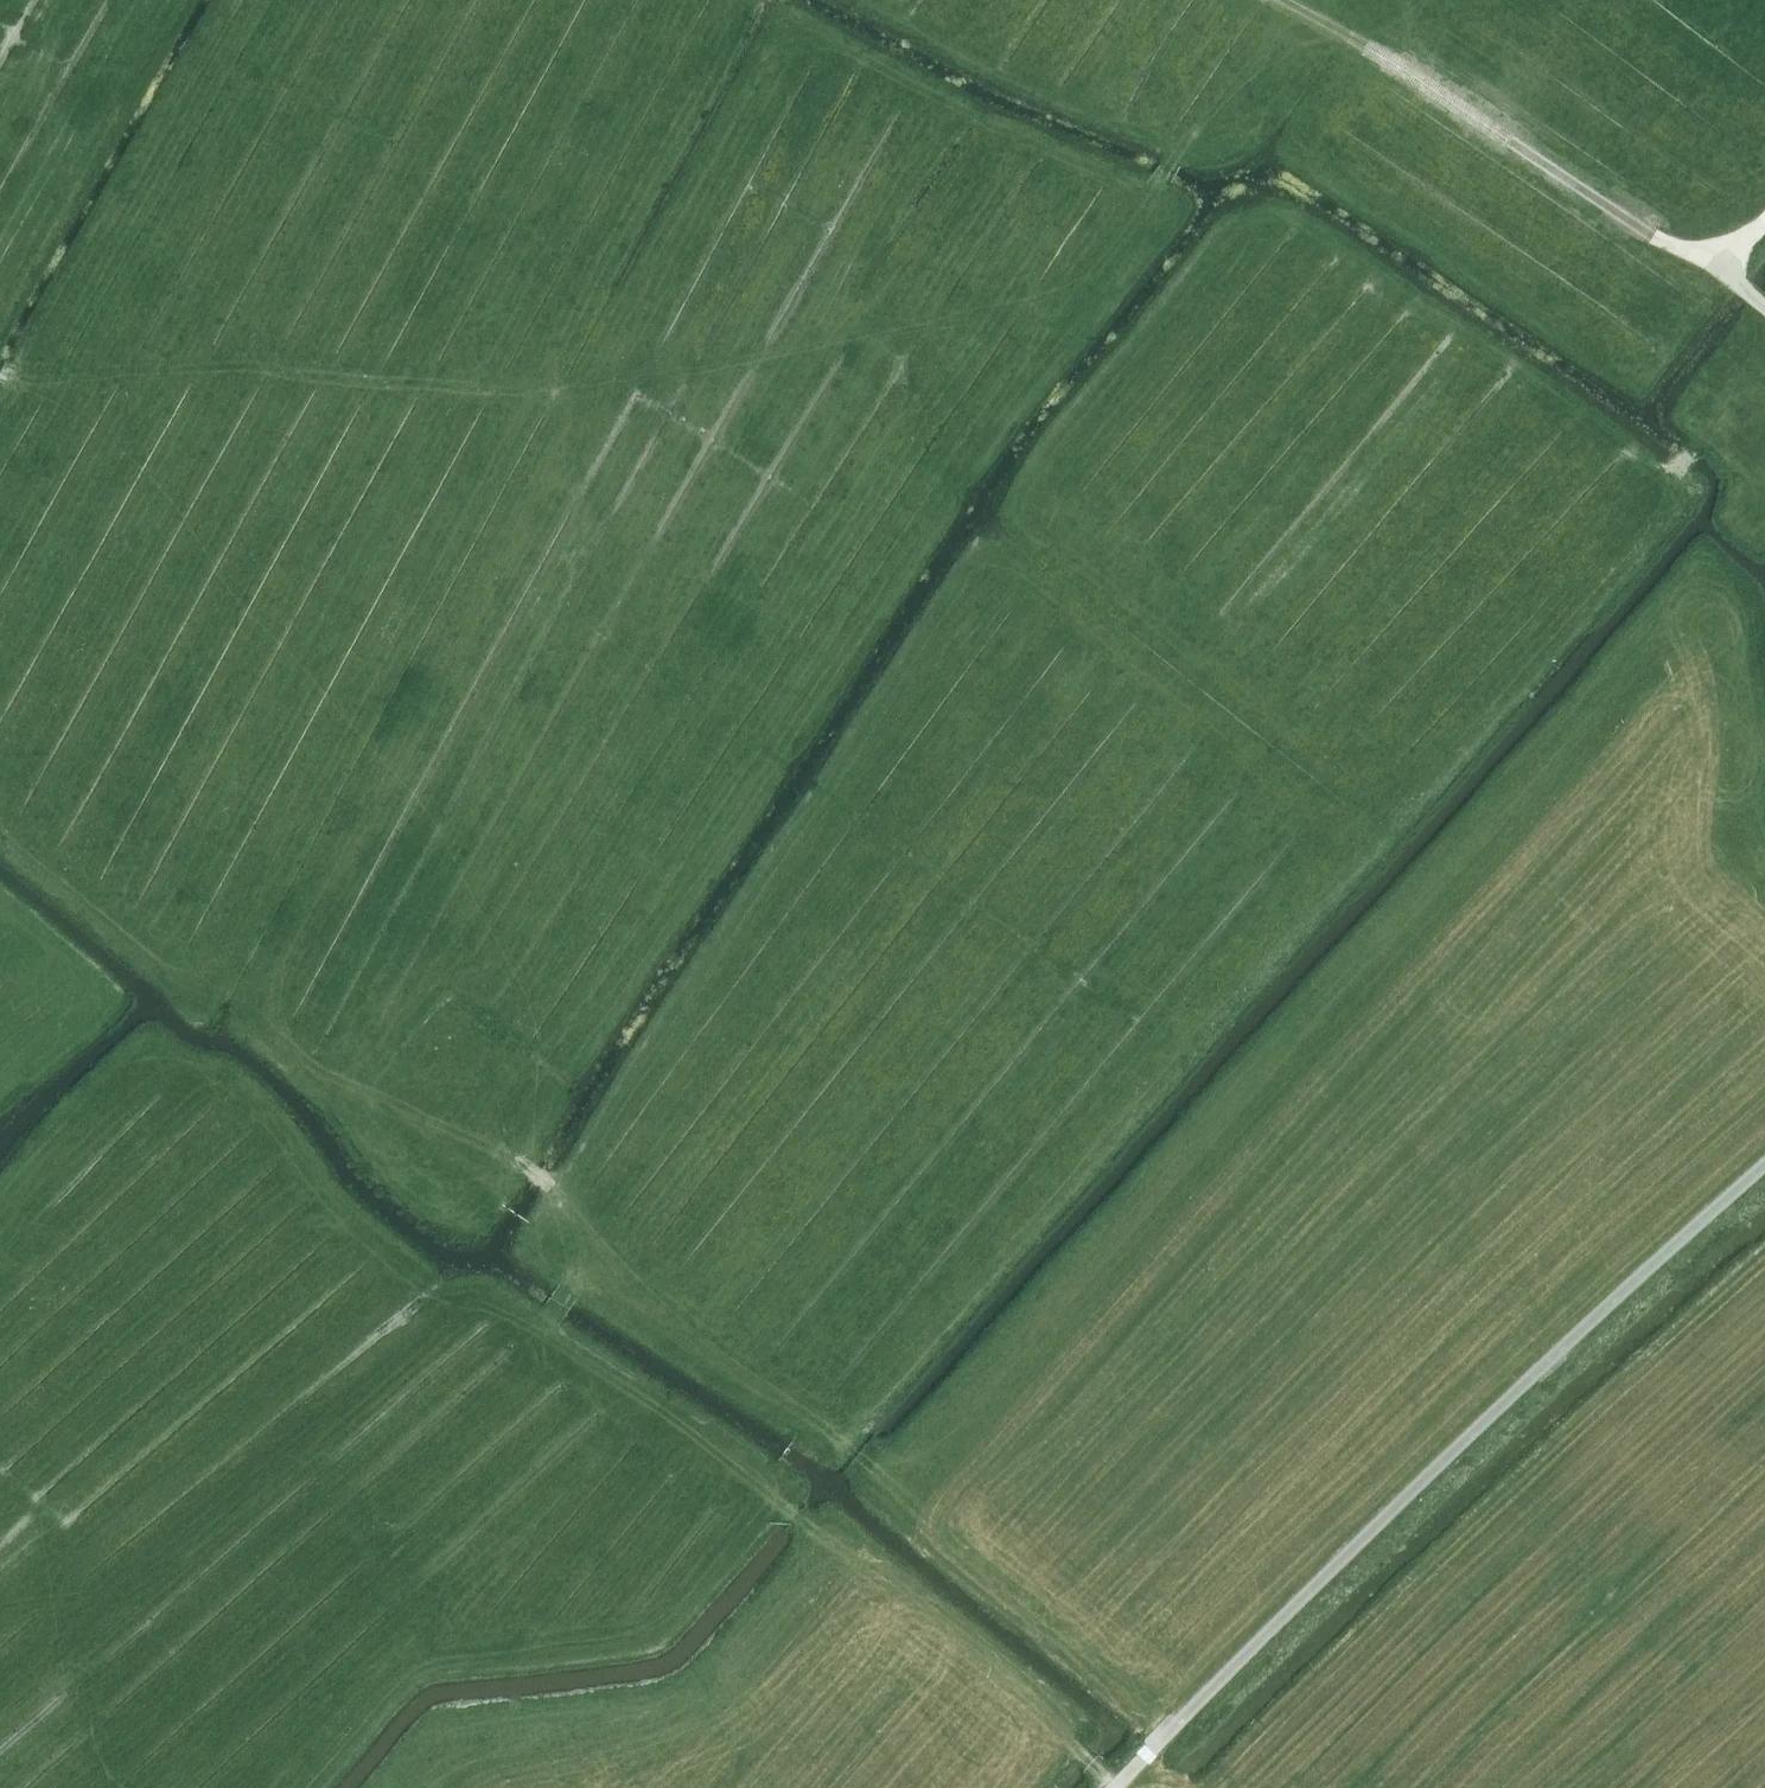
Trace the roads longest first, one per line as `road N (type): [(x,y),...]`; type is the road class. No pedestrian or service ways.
road 1 (unclassified): [(1116,1787),(1764,1176)]
road 2 (track): [(1712,262),(1260,0)]

